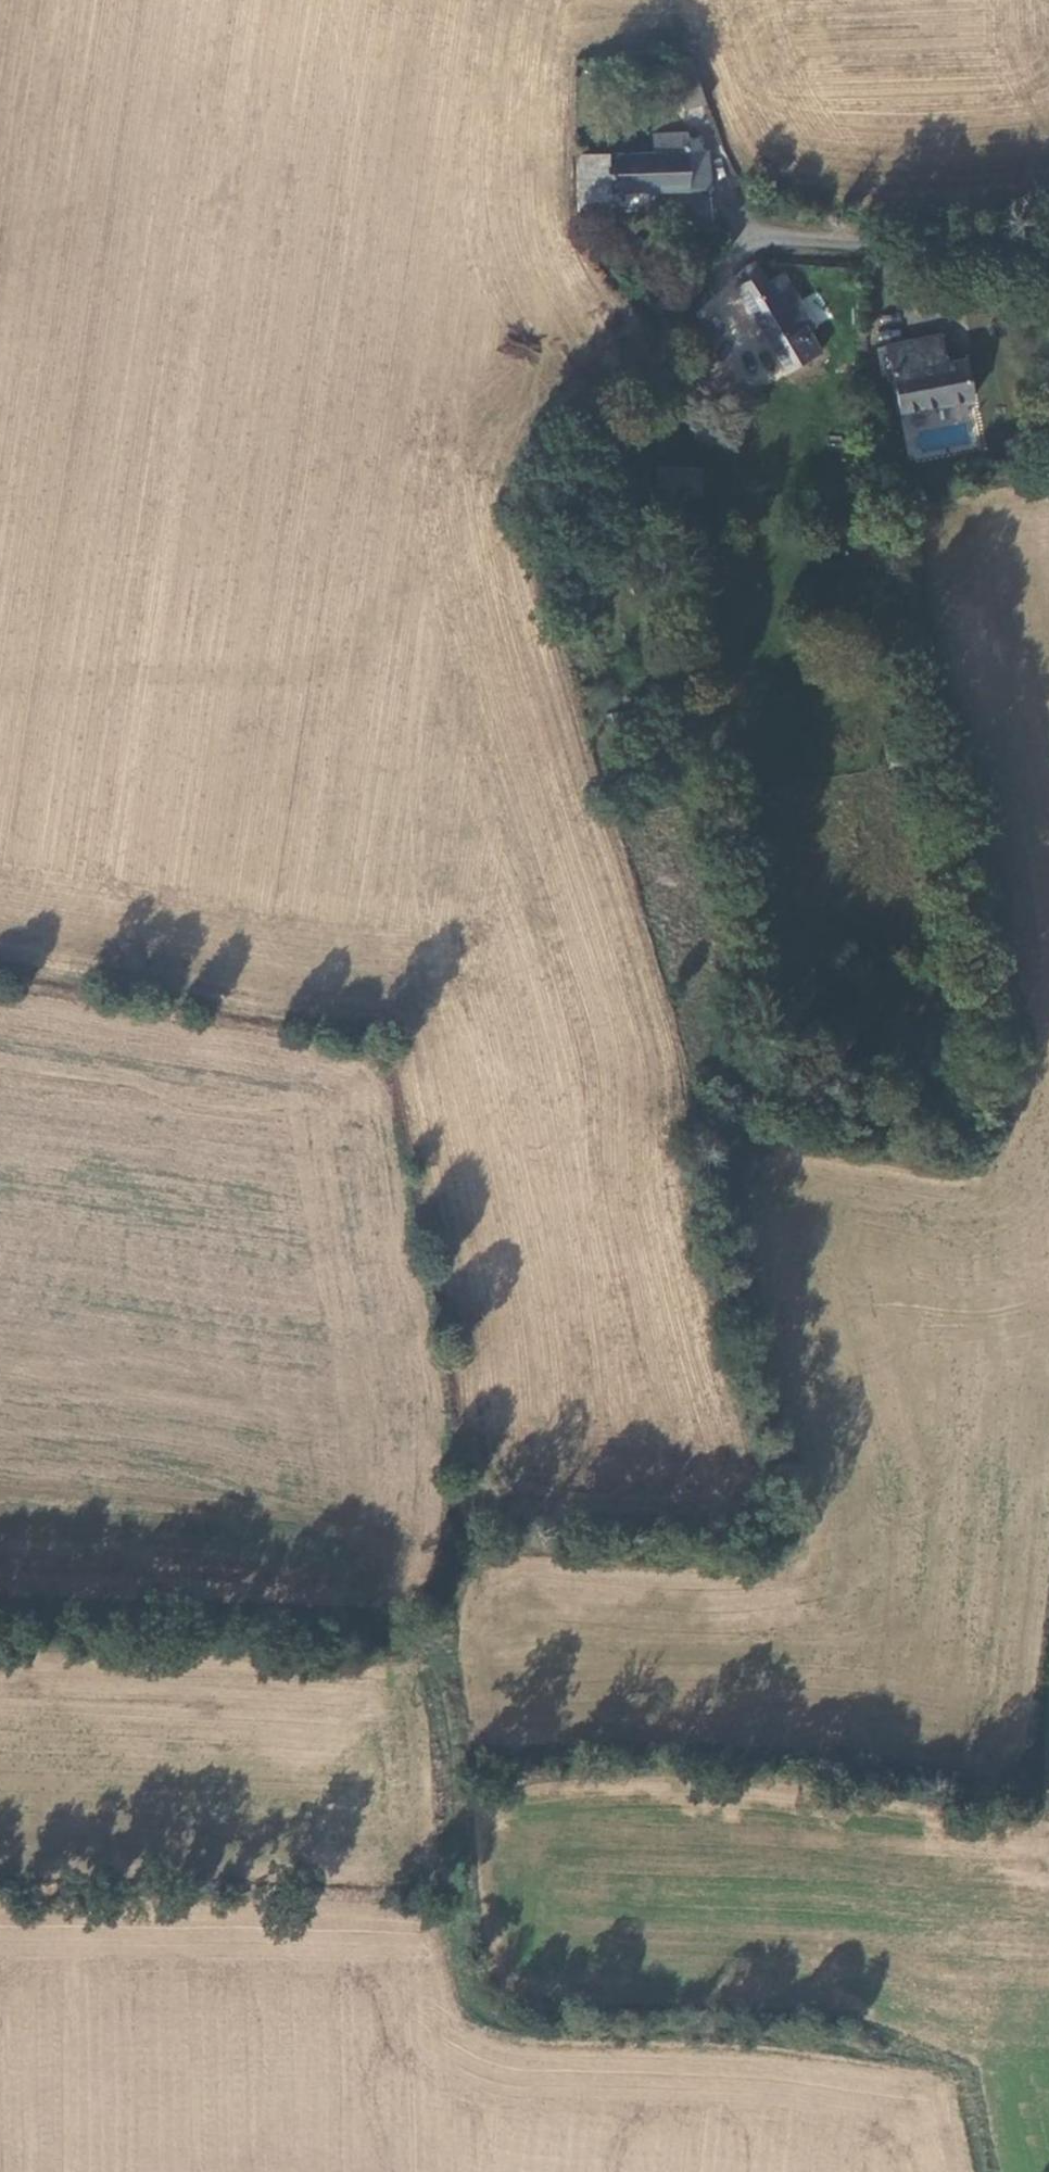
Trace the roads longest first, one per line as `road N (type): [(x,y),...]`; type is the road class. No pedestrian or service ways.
road 1 (unclassified): [(1048,232),(904,241),(747,234)]

